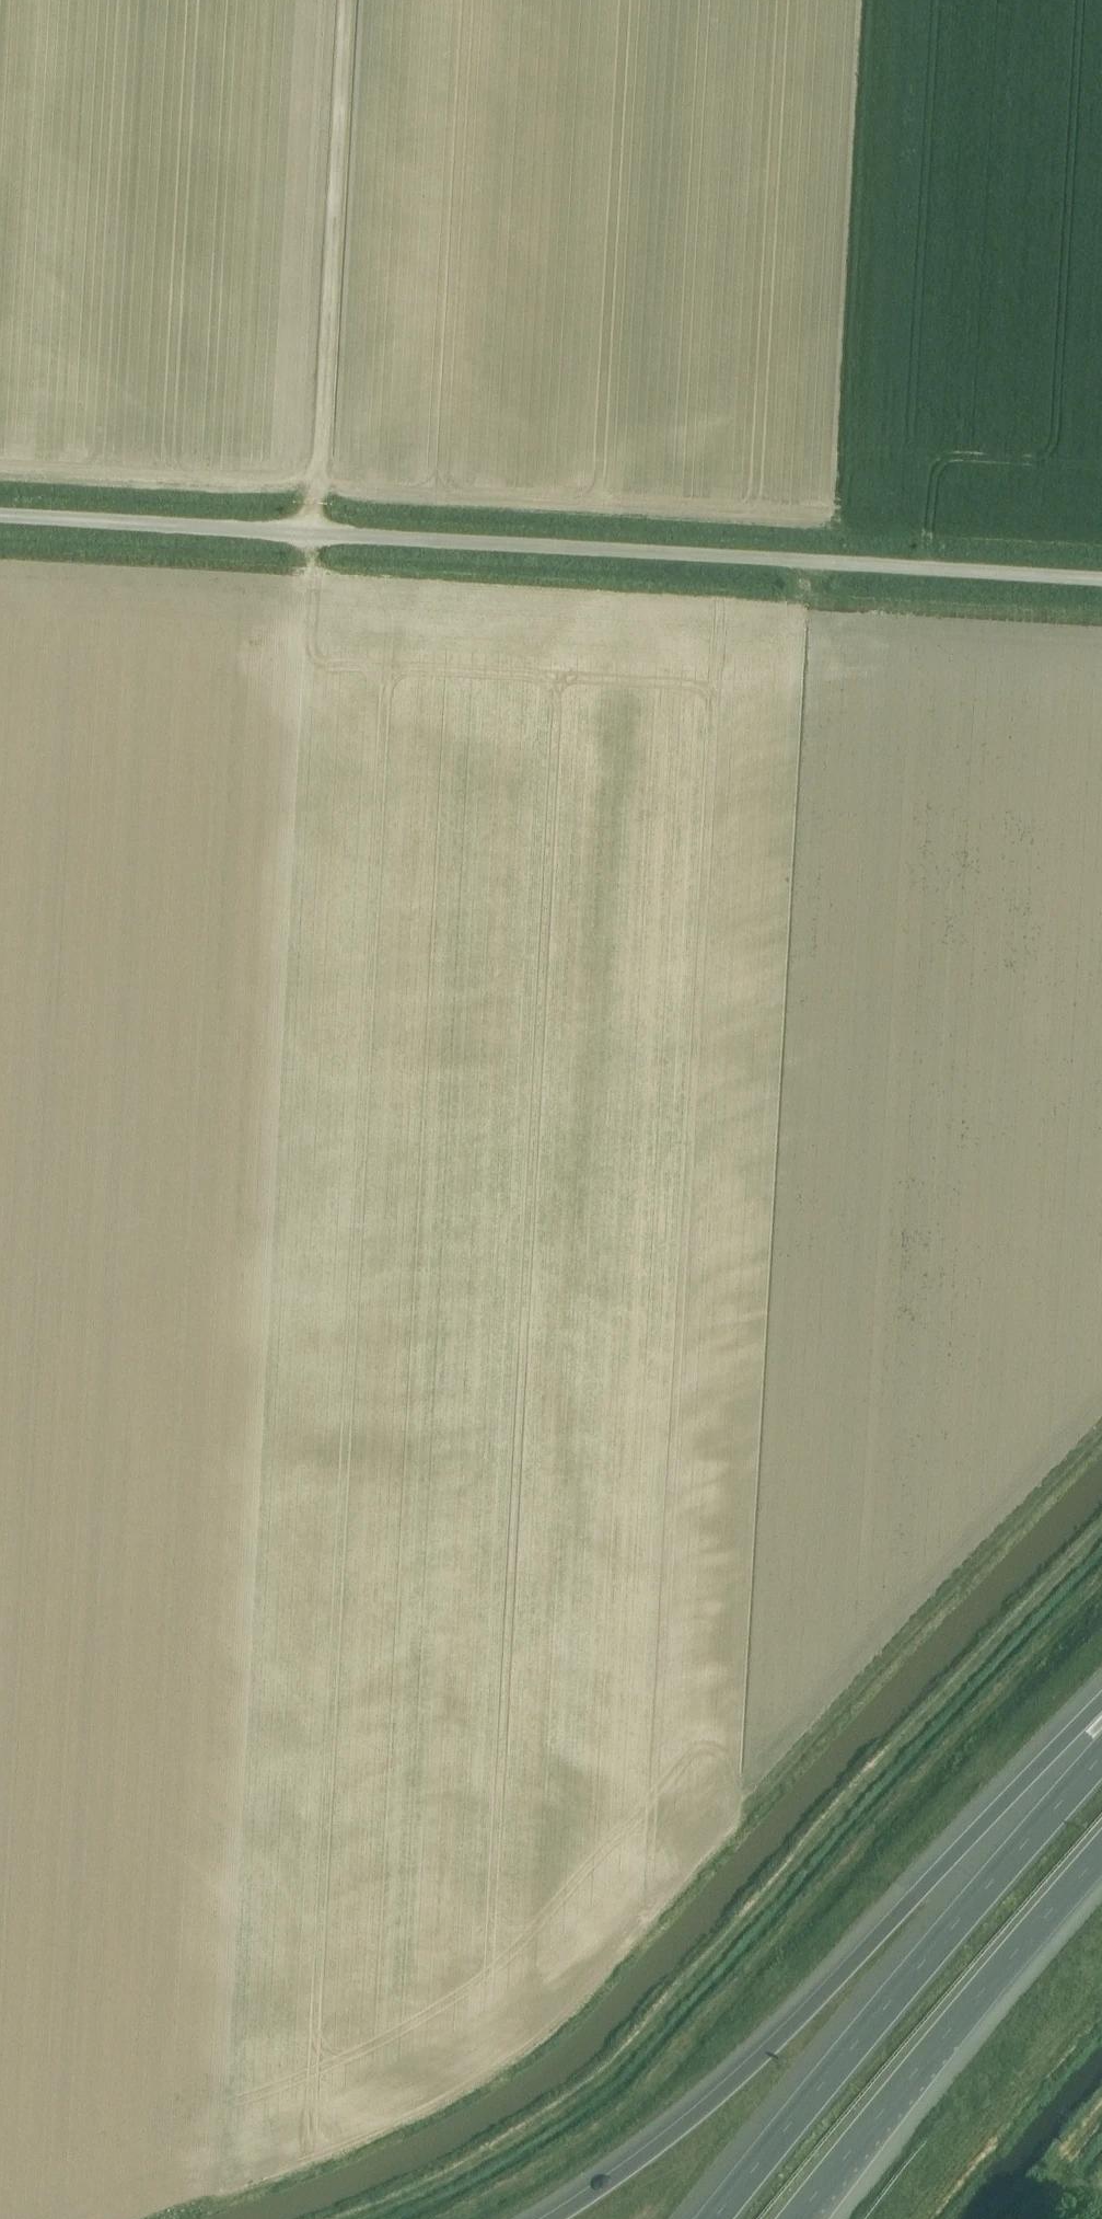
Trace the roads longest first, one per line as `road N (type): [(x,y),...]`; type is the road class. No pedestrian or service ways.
road 1 (unclassified): [(1101,578),(0,510)]
road 2 (motorway): [(1101,1705),(794,2028),(718,2099),(555,2218)]
road 3 (motorway): [(1101,1758),(716,2218)]
road 4 (motorway): [(808,2218),(1101,1853)]

